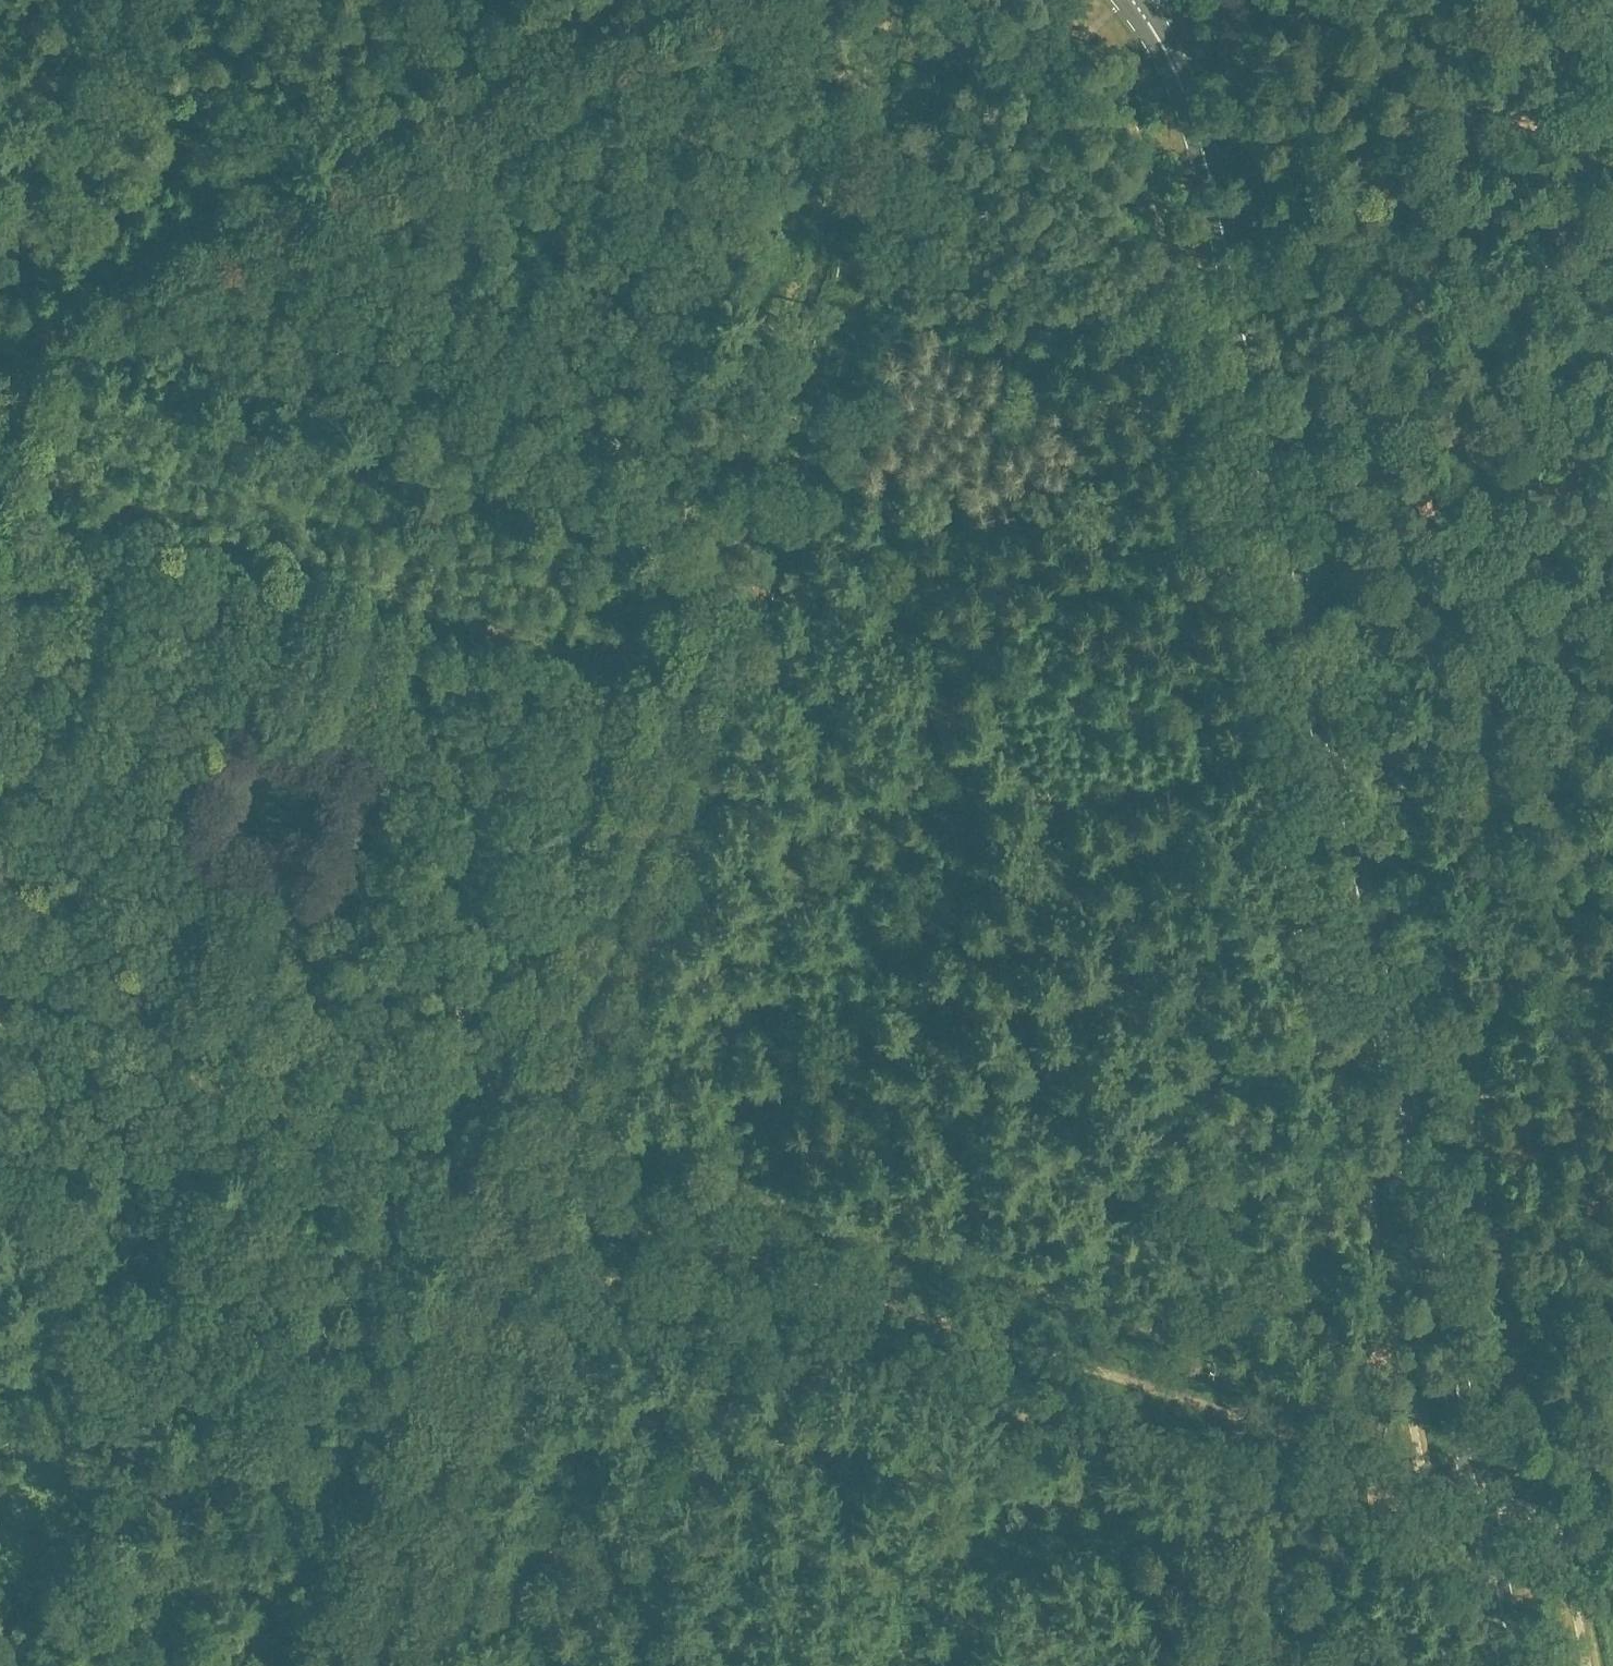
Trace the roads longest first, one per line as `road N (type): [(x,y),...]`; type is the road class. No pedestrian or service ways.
road 1 (track): [(30,391),(713,602),(357,1665)]
road 2 (primary): [(1520,1665),(1201,154),(1181,80),(1137,4)]
road 3 (track): [(1558,1518),(0,1020)]
road 4 (track): [(90,323),(737,0)]
road 5 (track): [(13,455),(693,667)]
road 6 (track): [(1402,0),(1612,572)]
road 7 (track): [(0,257),(81,0)]
road 8 (track): [(1612,641),(1556,802),(1555,829),(1612,867)]
road 9 (track): [(90,323),(44,350),(0,501)]

